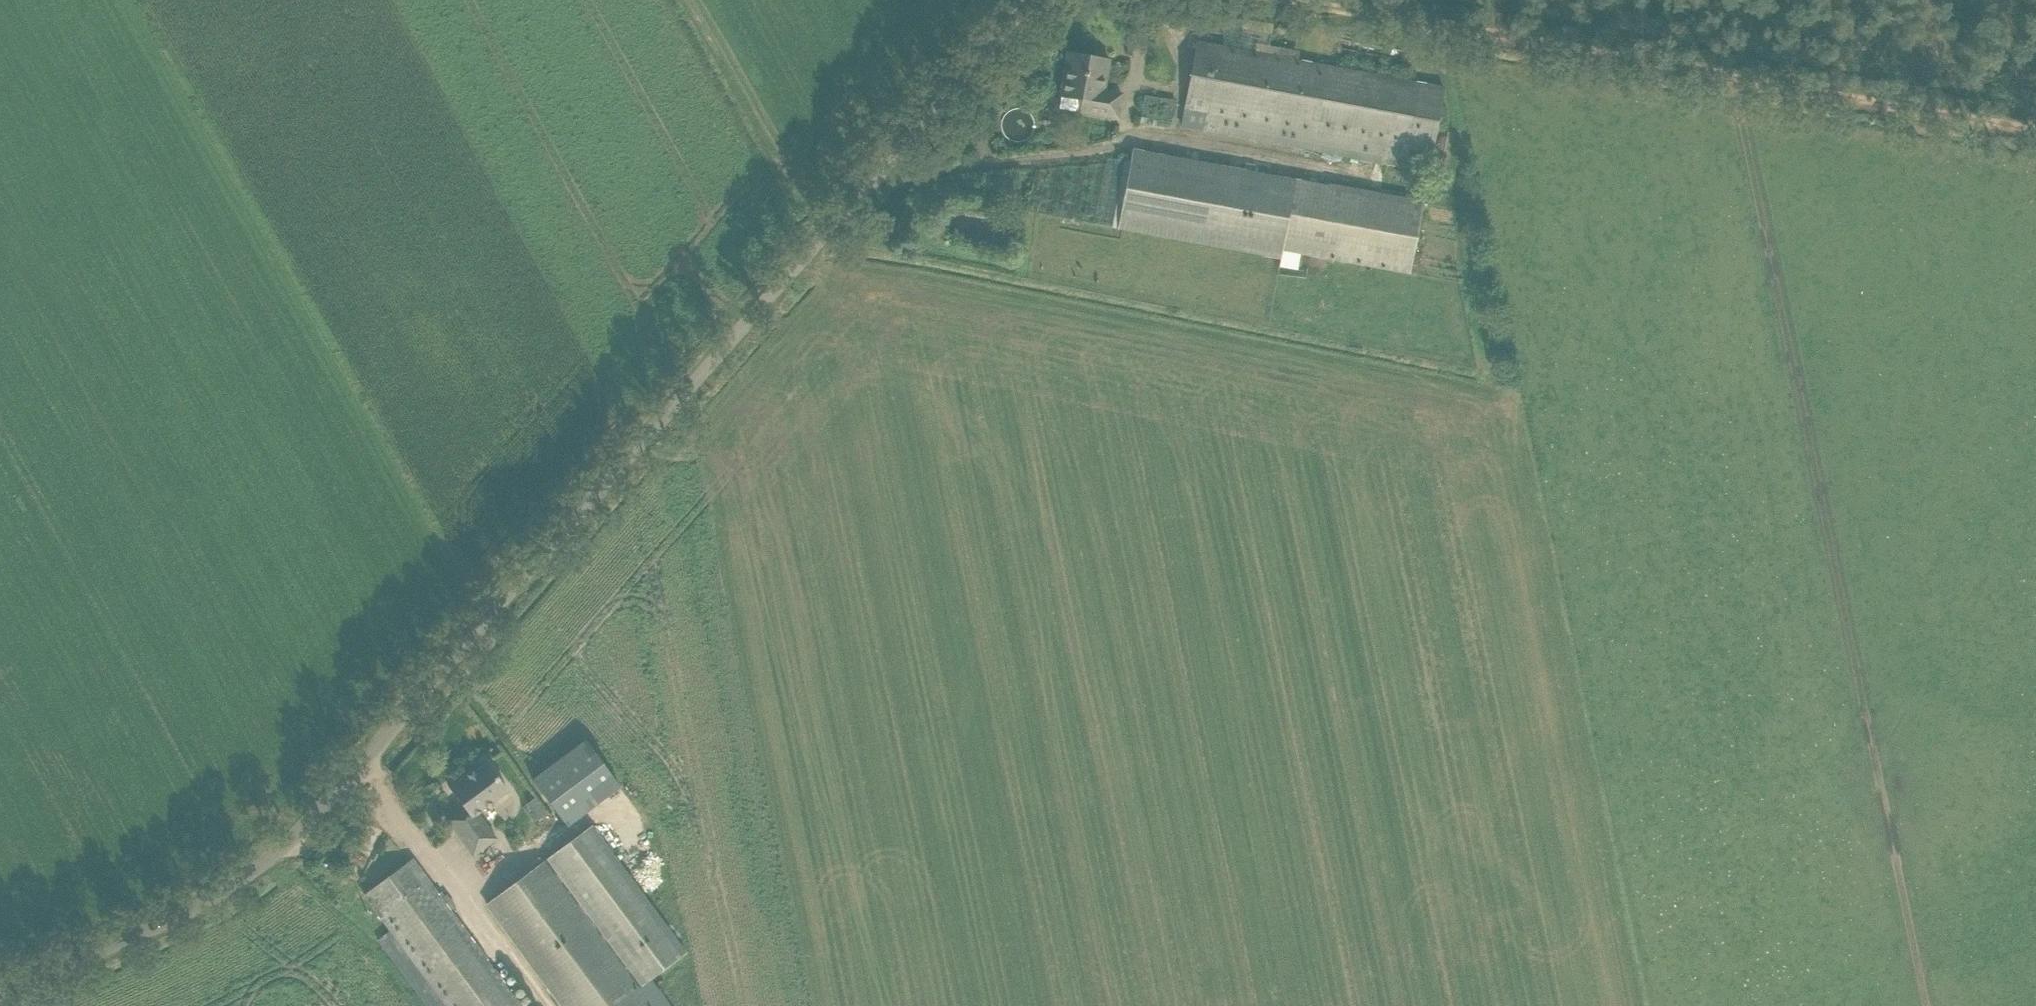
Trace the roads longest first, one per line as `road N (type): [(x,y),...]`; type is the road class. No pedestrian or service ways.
road 1 (unclassified): [(0,996),(164,929),(284,845),(1025,0)]
road 2 (track): [(1460,23),(2035,137)]

